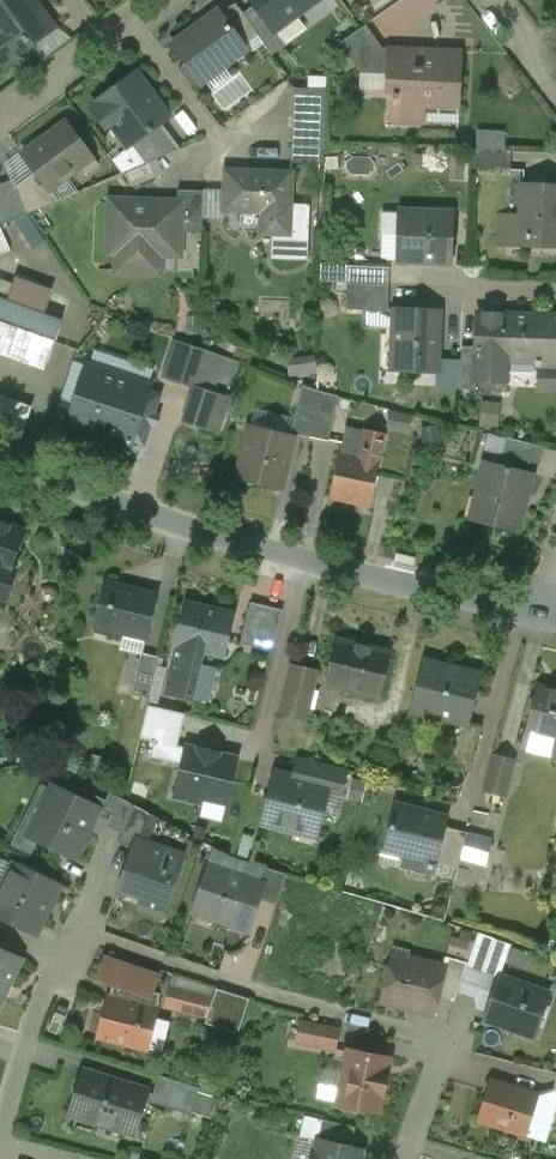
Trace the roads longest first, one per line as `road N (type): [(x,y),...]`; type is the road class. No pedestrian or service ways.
road 1 (residential): [(543,613),(196,530),(0,461)]
road 2 (residential): [(138,31),(221,142)]
road 3 (residential): [(96,36),(68,56),(56,81),(0,124)]

